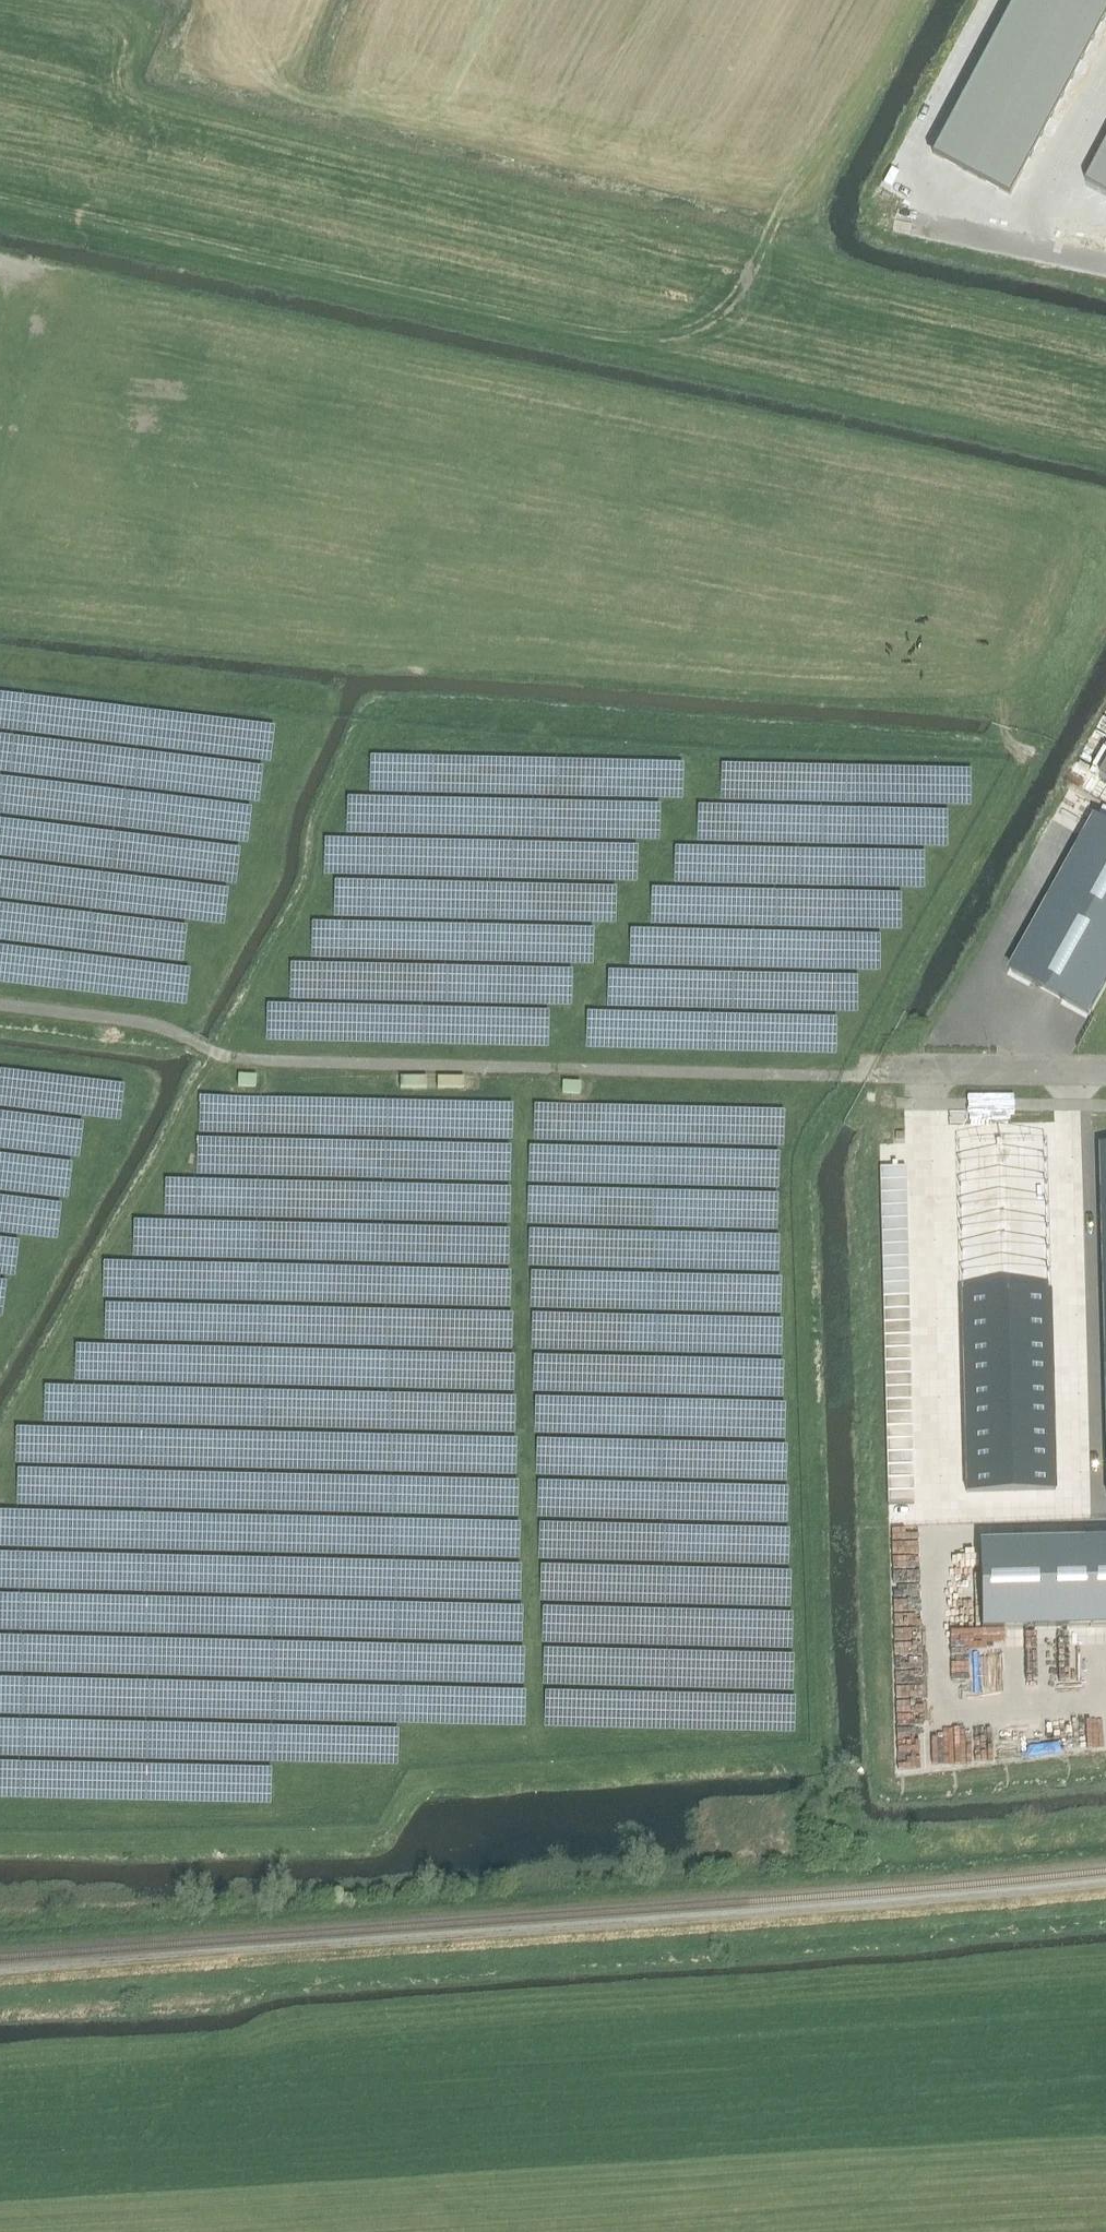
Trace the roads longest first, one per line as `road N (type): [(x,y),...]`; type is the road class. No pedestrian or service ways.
road 1 (unclassified): [(1105,1070),(891,1069)]
road 2 (unclassified): [(1105,264),(905,221)]

